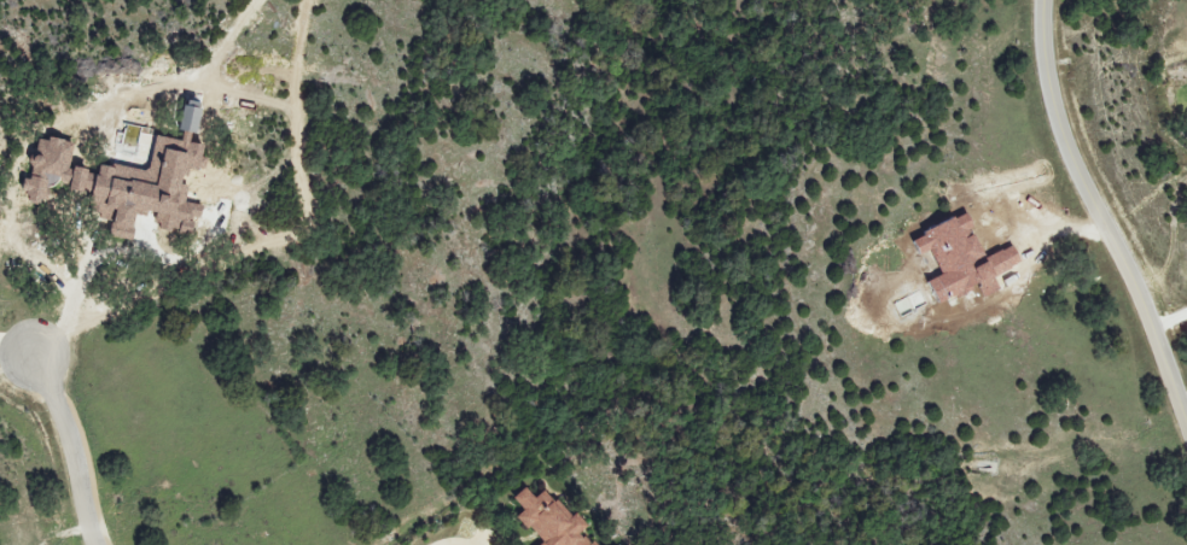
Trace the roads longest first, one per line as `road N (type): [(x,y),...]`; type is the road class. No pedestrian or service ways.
road 1 (residential): [(1042,0),(1053,107),(1186,429)]
road 2 (residential): [(33,356),(60,416),(95,544)]

